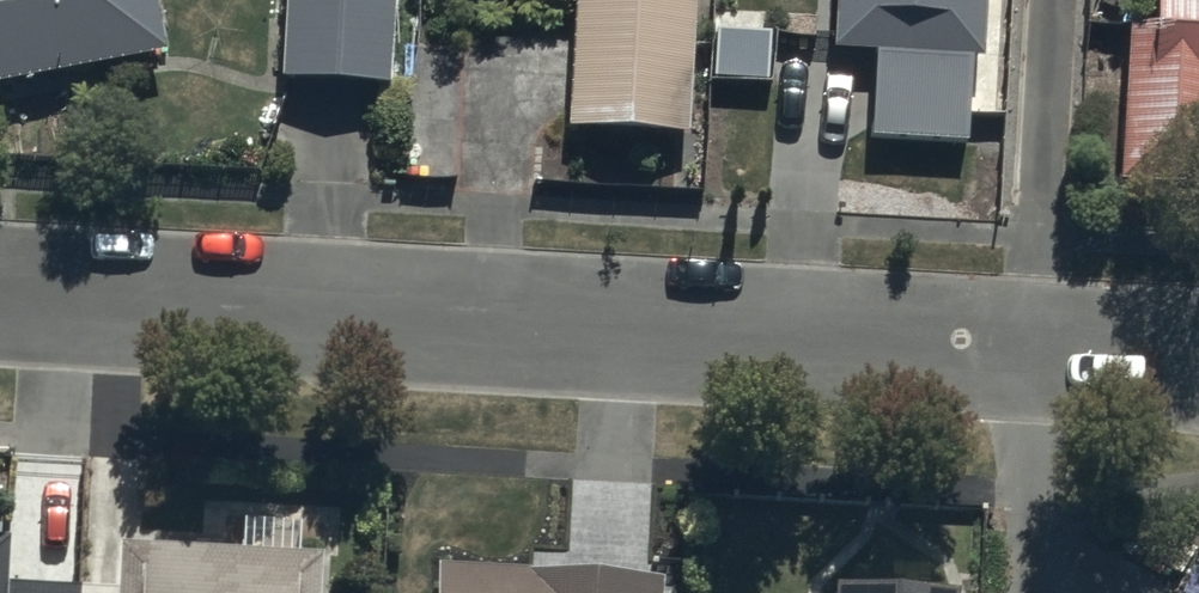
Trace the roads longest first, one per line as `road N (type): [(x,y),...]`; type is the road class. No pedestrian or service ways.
road 1 (residential): [(0,299),(1198,366)]

